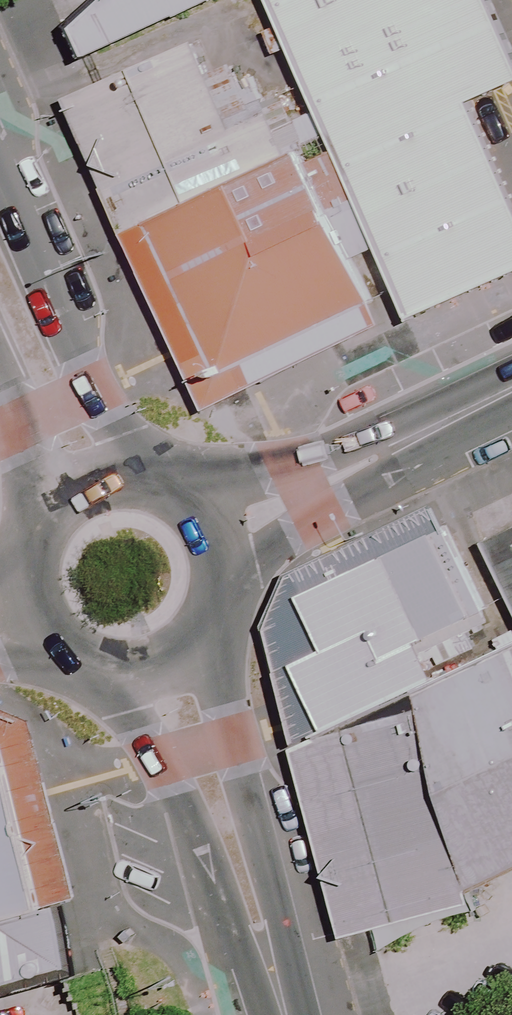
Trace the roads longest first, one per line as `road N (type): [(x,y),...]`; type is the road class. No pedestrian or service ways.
road 1 (secondary): [(204,601),(289,952),(281,1012)]
road 2 (secondary): [(281,1012),(242,957),(165,759),(91,650)]
road 3 (secondary): [(0,172),(136,493)]
road 4 (secondary): [(200,536),(305,492),(511,387)]
road 5 (secondary): [(54,529),(0,389)]
road 6 (secondary): [(204,601),(186,632),(166,648),(137,658),(91,650)]

